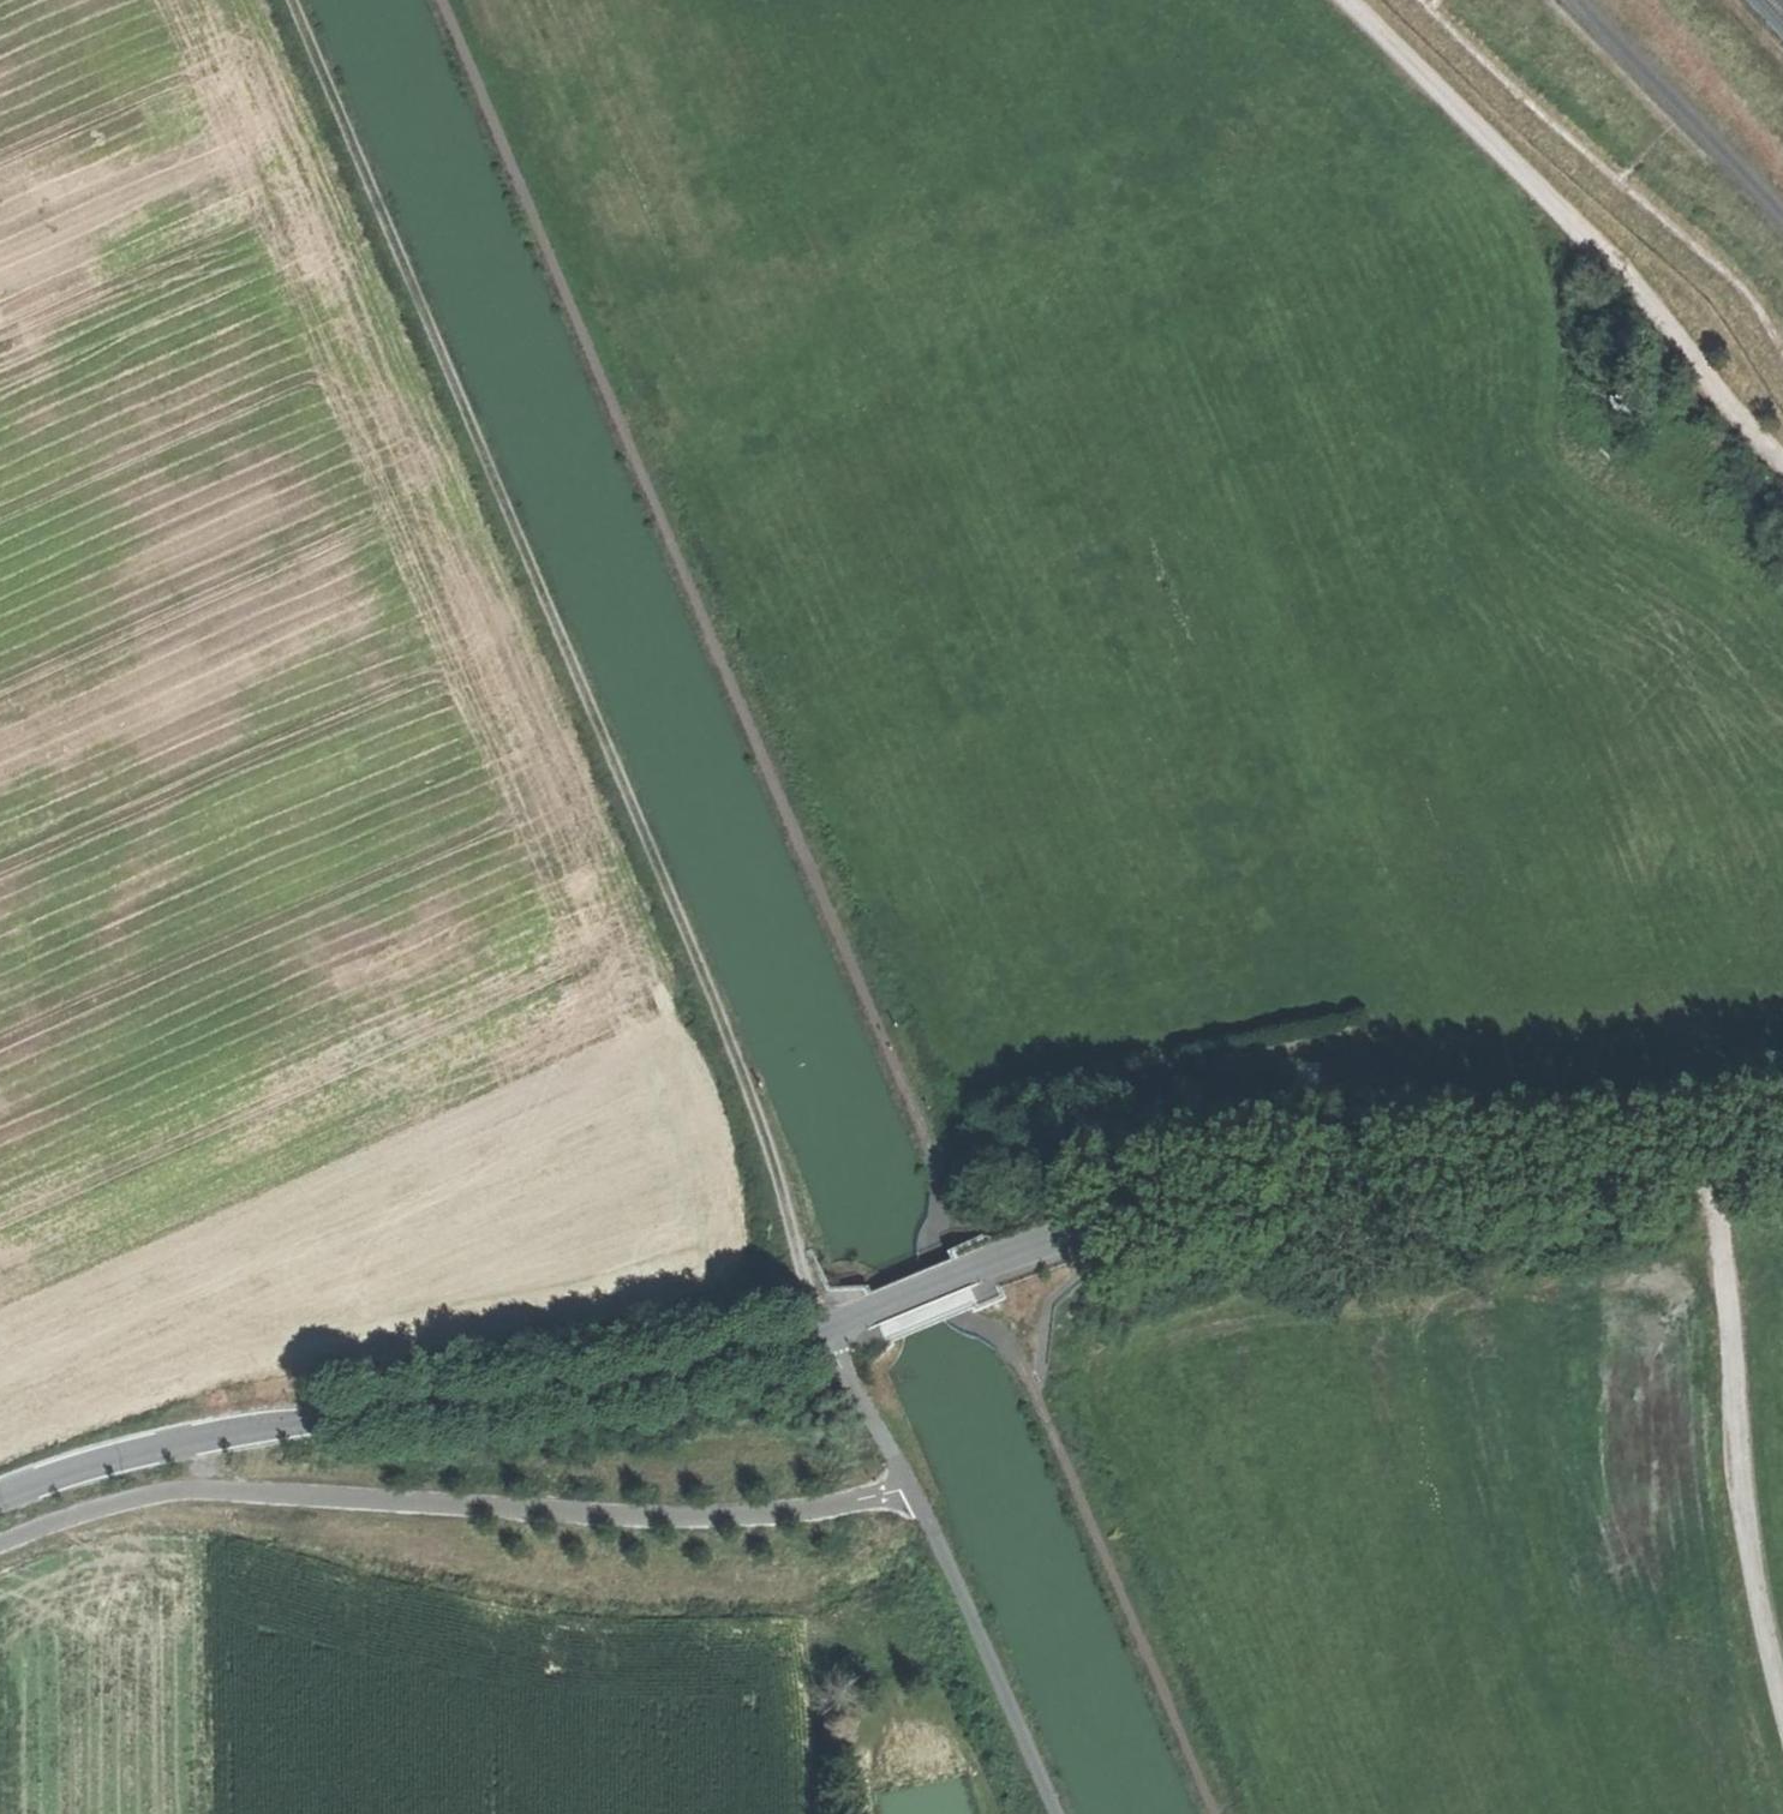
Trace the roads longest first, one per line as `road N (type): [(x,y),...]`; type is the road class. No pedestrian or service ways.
road 1 (tertiary): [(1782,1141),(1216,1197),(1099,1229),(708,1369),(587,1393),(204,1437),(0,1496)]
road 2 (track): [(824,1331),(732,1050),(290,0)]
road 3 (track): [(1782,464),(1698,374),(1580,227),(1350,0)]
road 4 (track): [(1701,1154),(1726,1274),(1749,1521),(1782,1693)]

